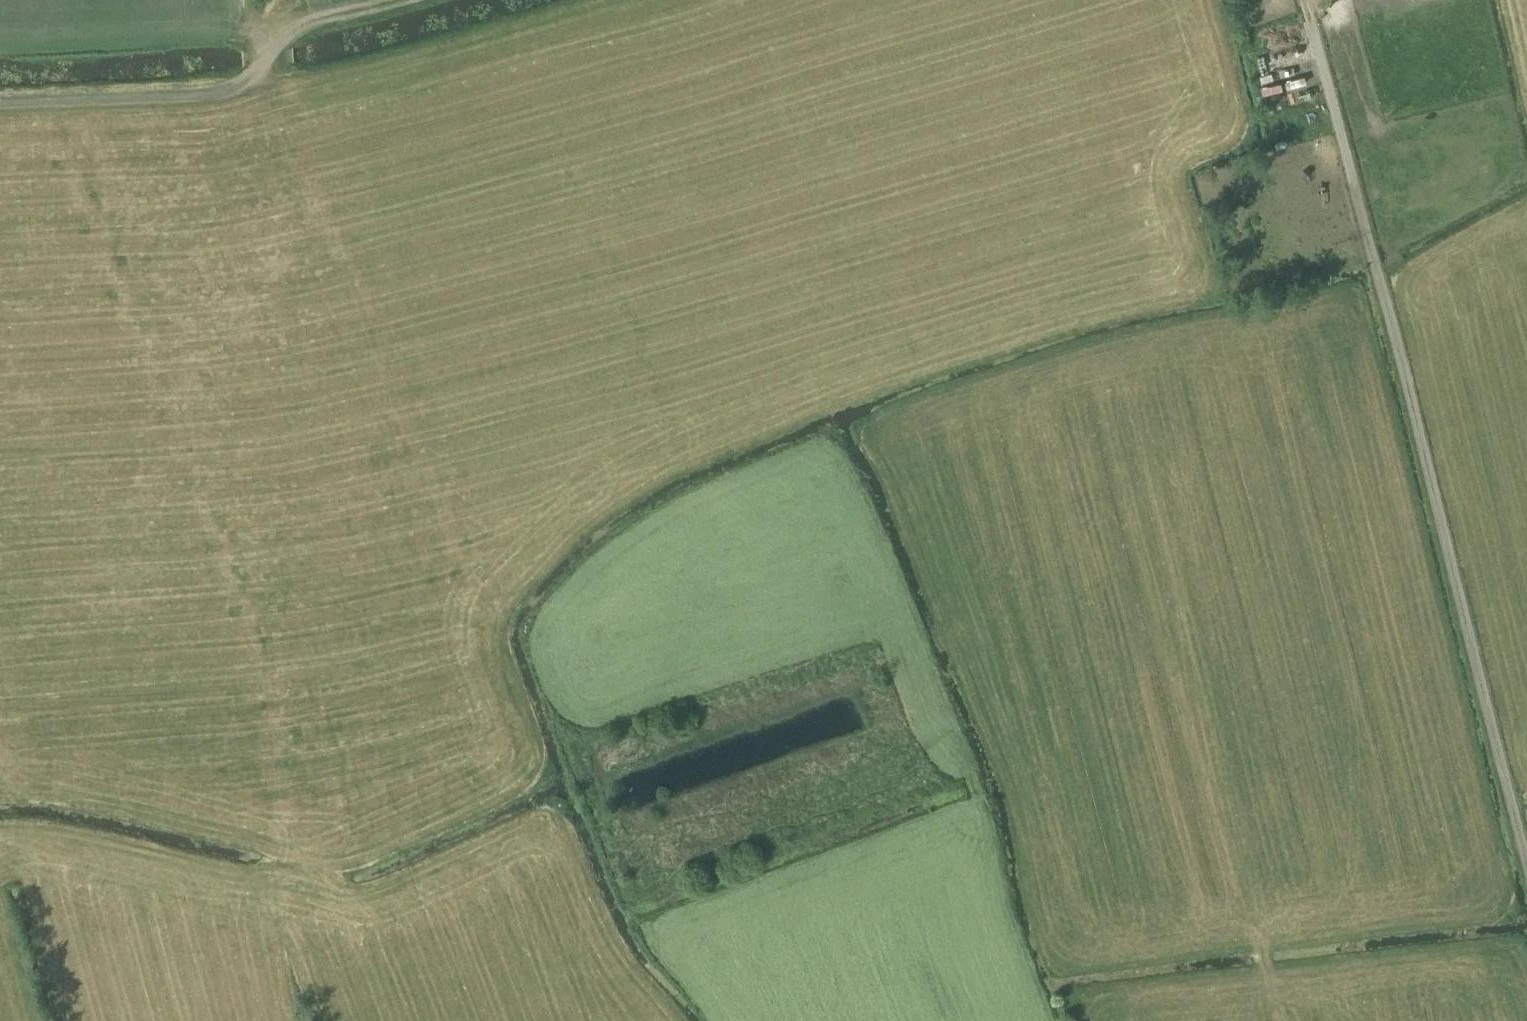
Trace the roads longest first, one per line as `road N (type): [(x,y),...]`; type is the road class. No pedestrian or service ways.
road 1 (track): [(1526,862),(1304,0)]
road 2 (track): [(0,101),(234,87),(260,72),(281,35),(314,19)]

